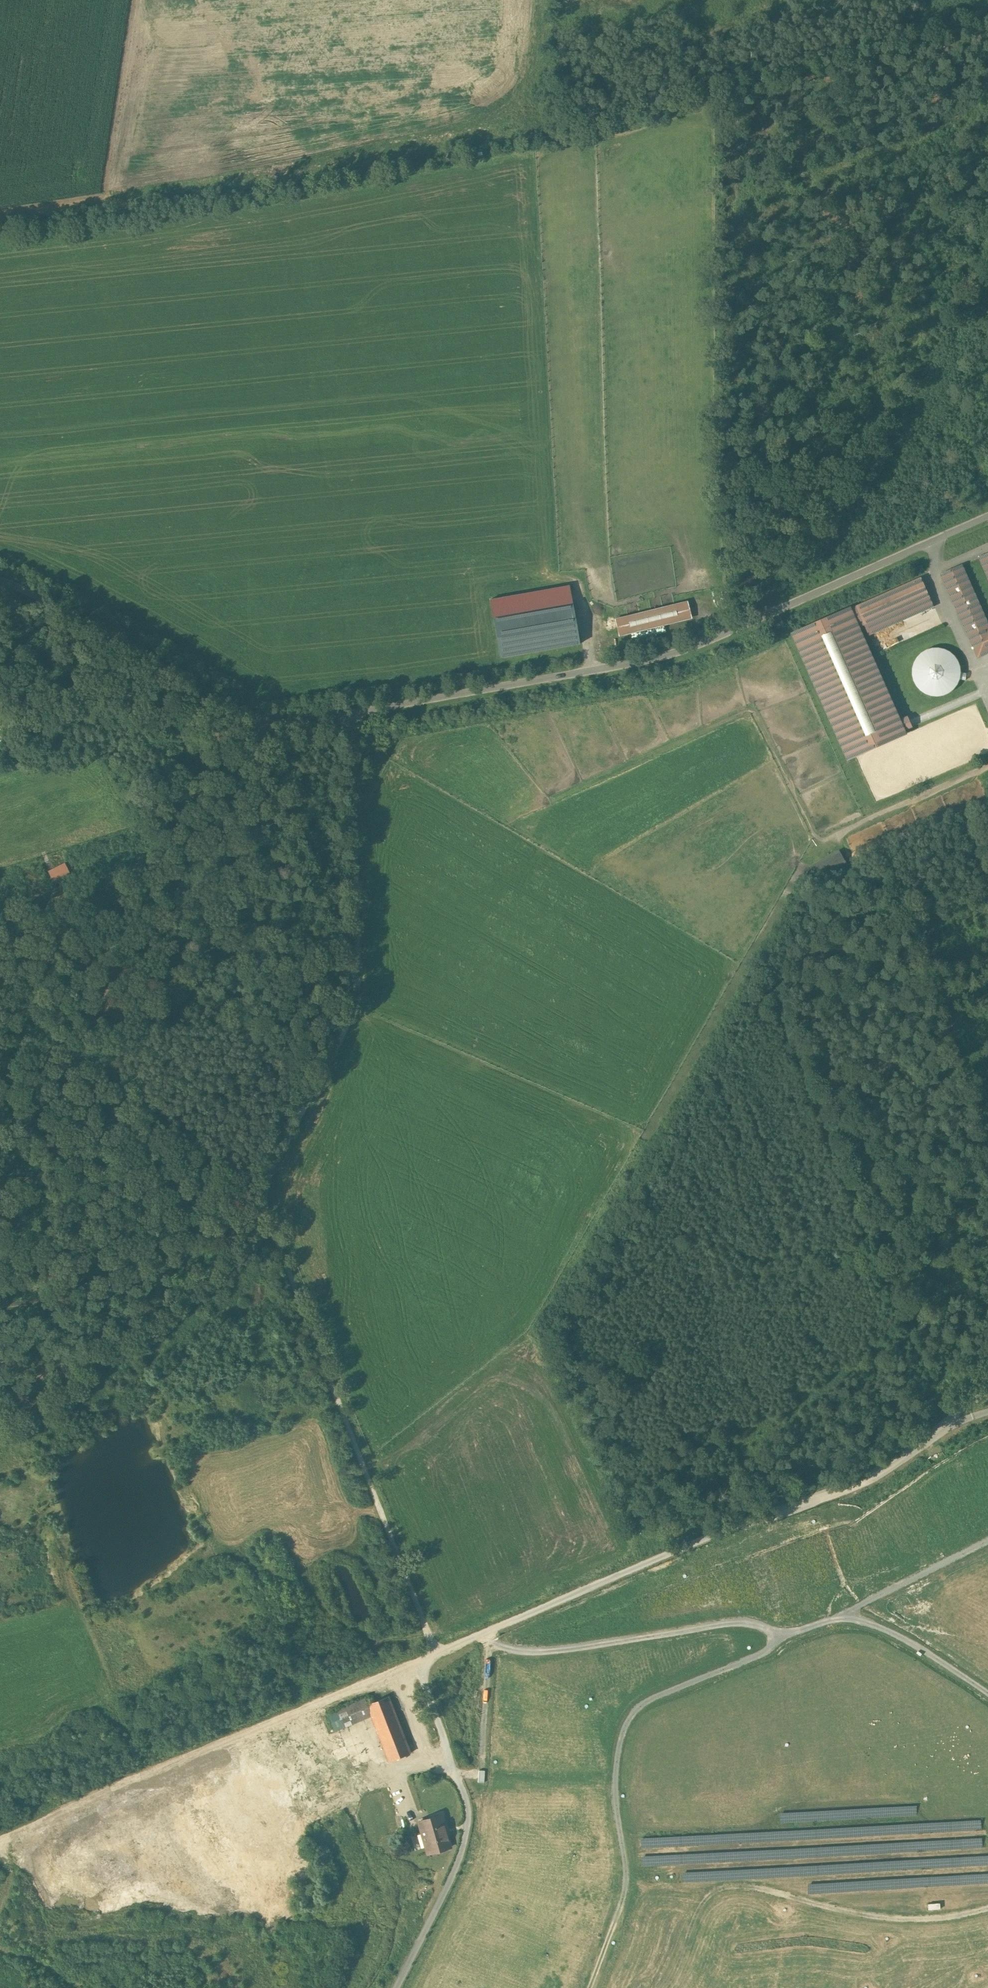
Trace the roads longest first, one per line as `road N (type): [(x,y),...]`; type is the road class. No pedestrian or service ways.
road 1 (unclassified): [(987,517),(675,655),(297,726),(267,725),(0,581)]
road 2 (track): [(776,976),(950,1418)]
road 3 (track): [(265,1207),(109,1284),(52,1300),(0,1302)]
road 4 (track): [(267,725),(211,733),(0,697)]
road 5 (unclassified): [(935,1433),(871,1475),(760,1515)]
road 6 (track): [(842,831),(987,766)]

